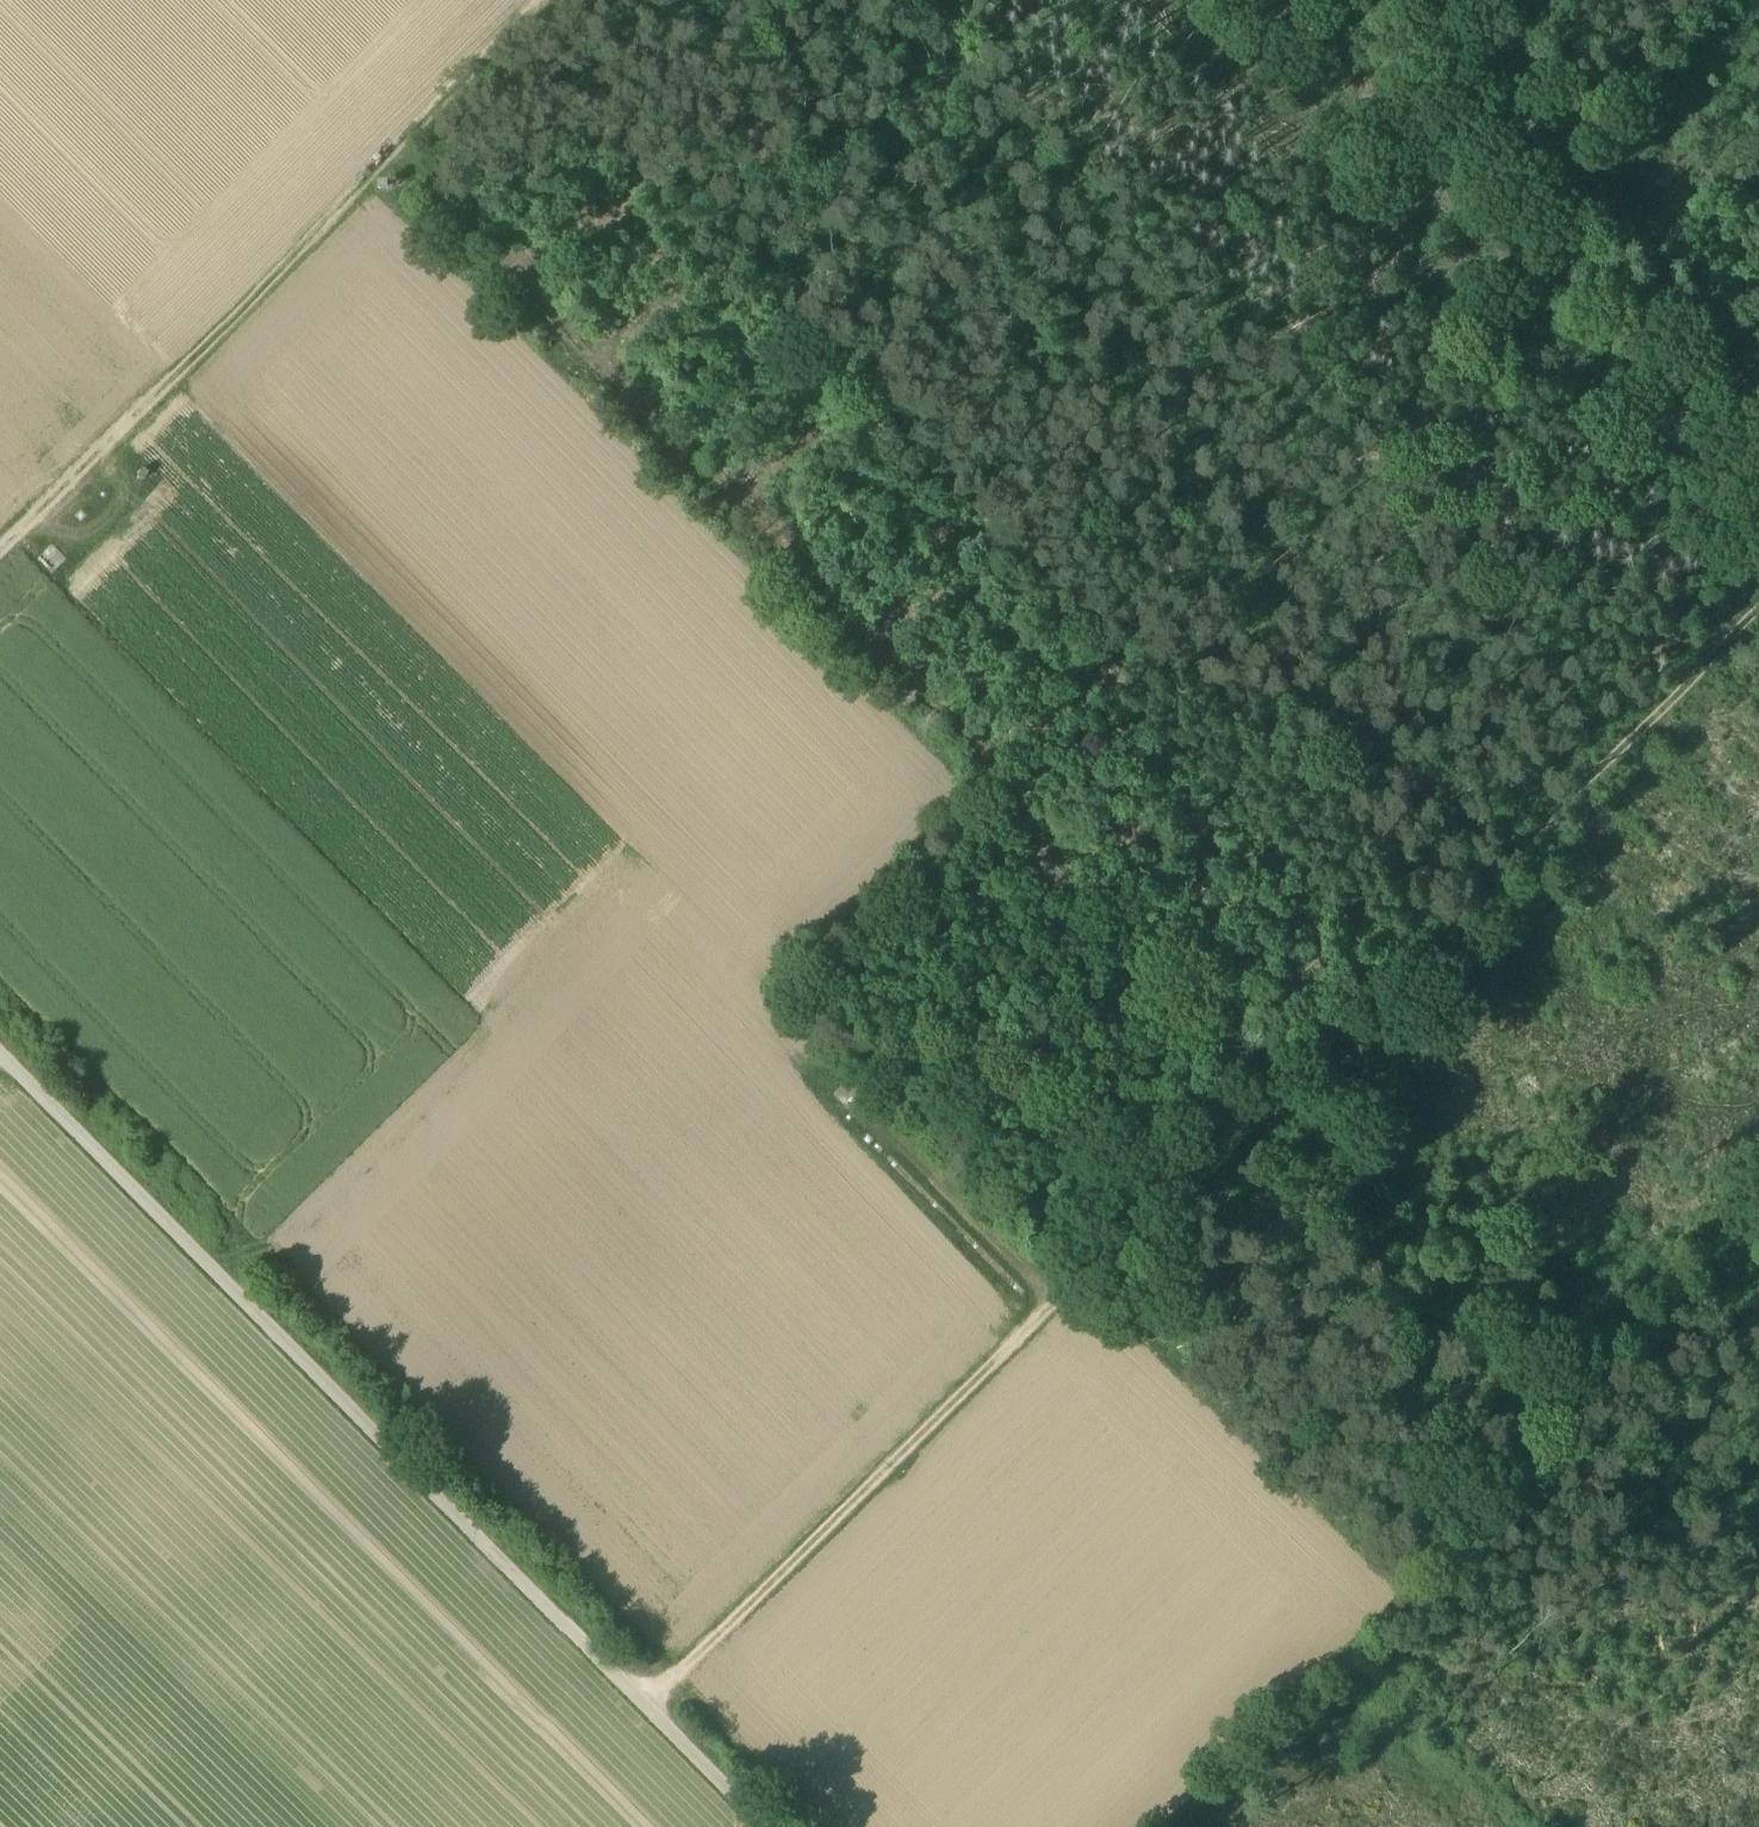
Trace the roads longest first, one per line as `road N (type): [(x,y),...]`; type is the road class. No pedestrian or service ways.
road 1 (track): [(650,1708),(1758,610)]
road 2 (unclassified): [(767,1826),(0,1056)]
road 3 (track): [(0,550),(549,0)]

